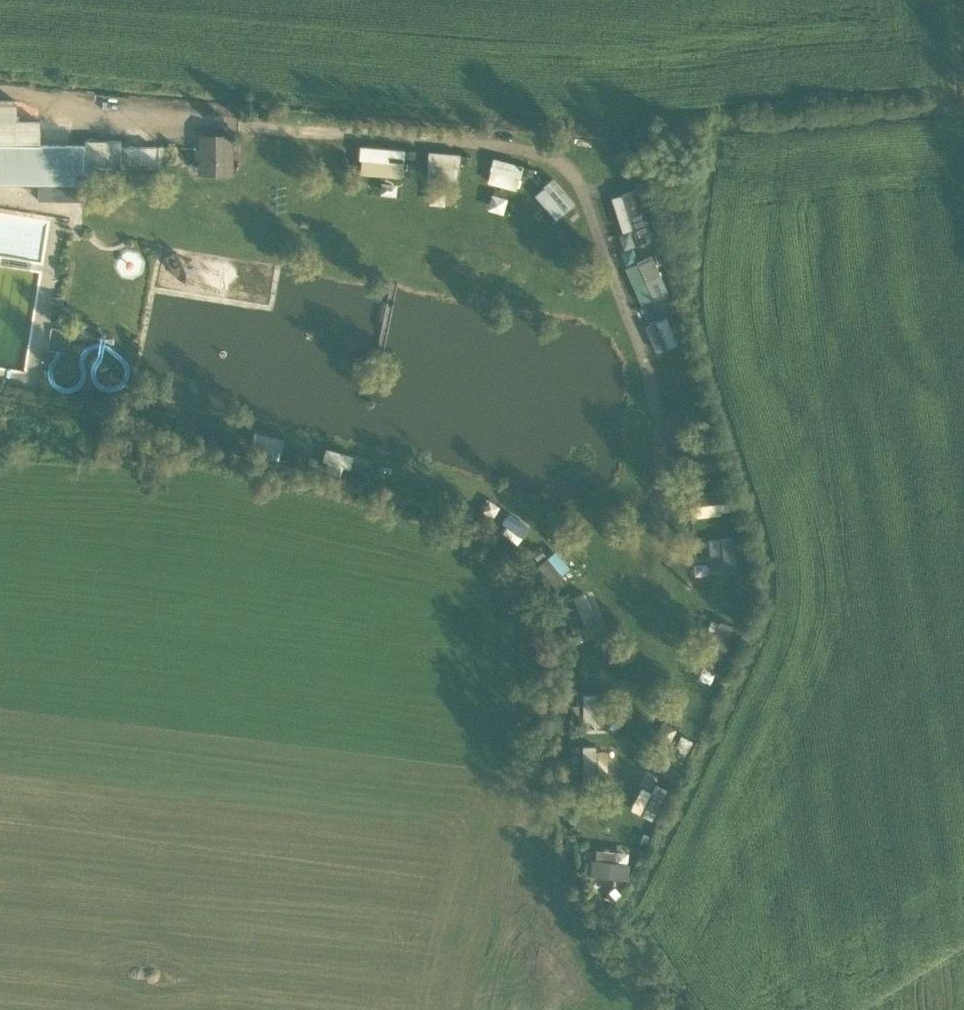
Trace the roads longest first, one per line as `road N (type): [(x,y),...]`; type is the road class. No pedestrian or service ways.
road 1 (track): [(0,94),(57,99),(81,111),(504,148),(552,159),(581,189),(655,395),(660,468),(597,542),(597,571),(624,595),(650,590),(658,580),(663,526),(656,498)]
road 2 (track): [(650,590),(663,616),(659,646),(615,829)]

